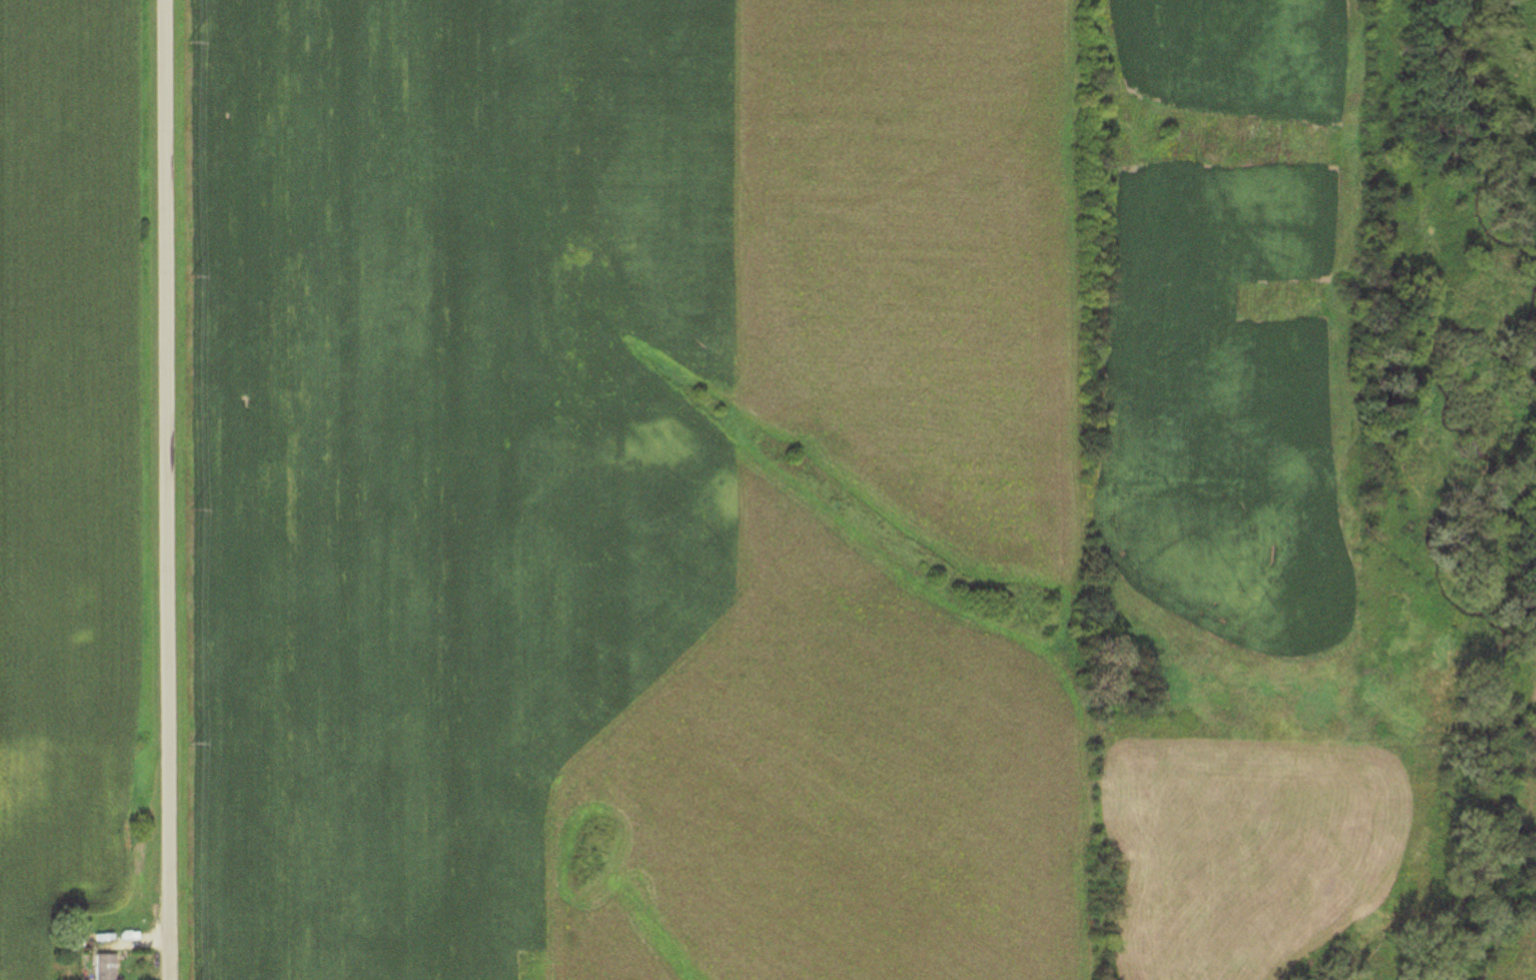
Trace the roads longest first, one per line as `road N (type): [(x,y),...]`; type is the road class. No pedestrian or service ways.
road 1 (residential): [(171,979),(158,0)]

